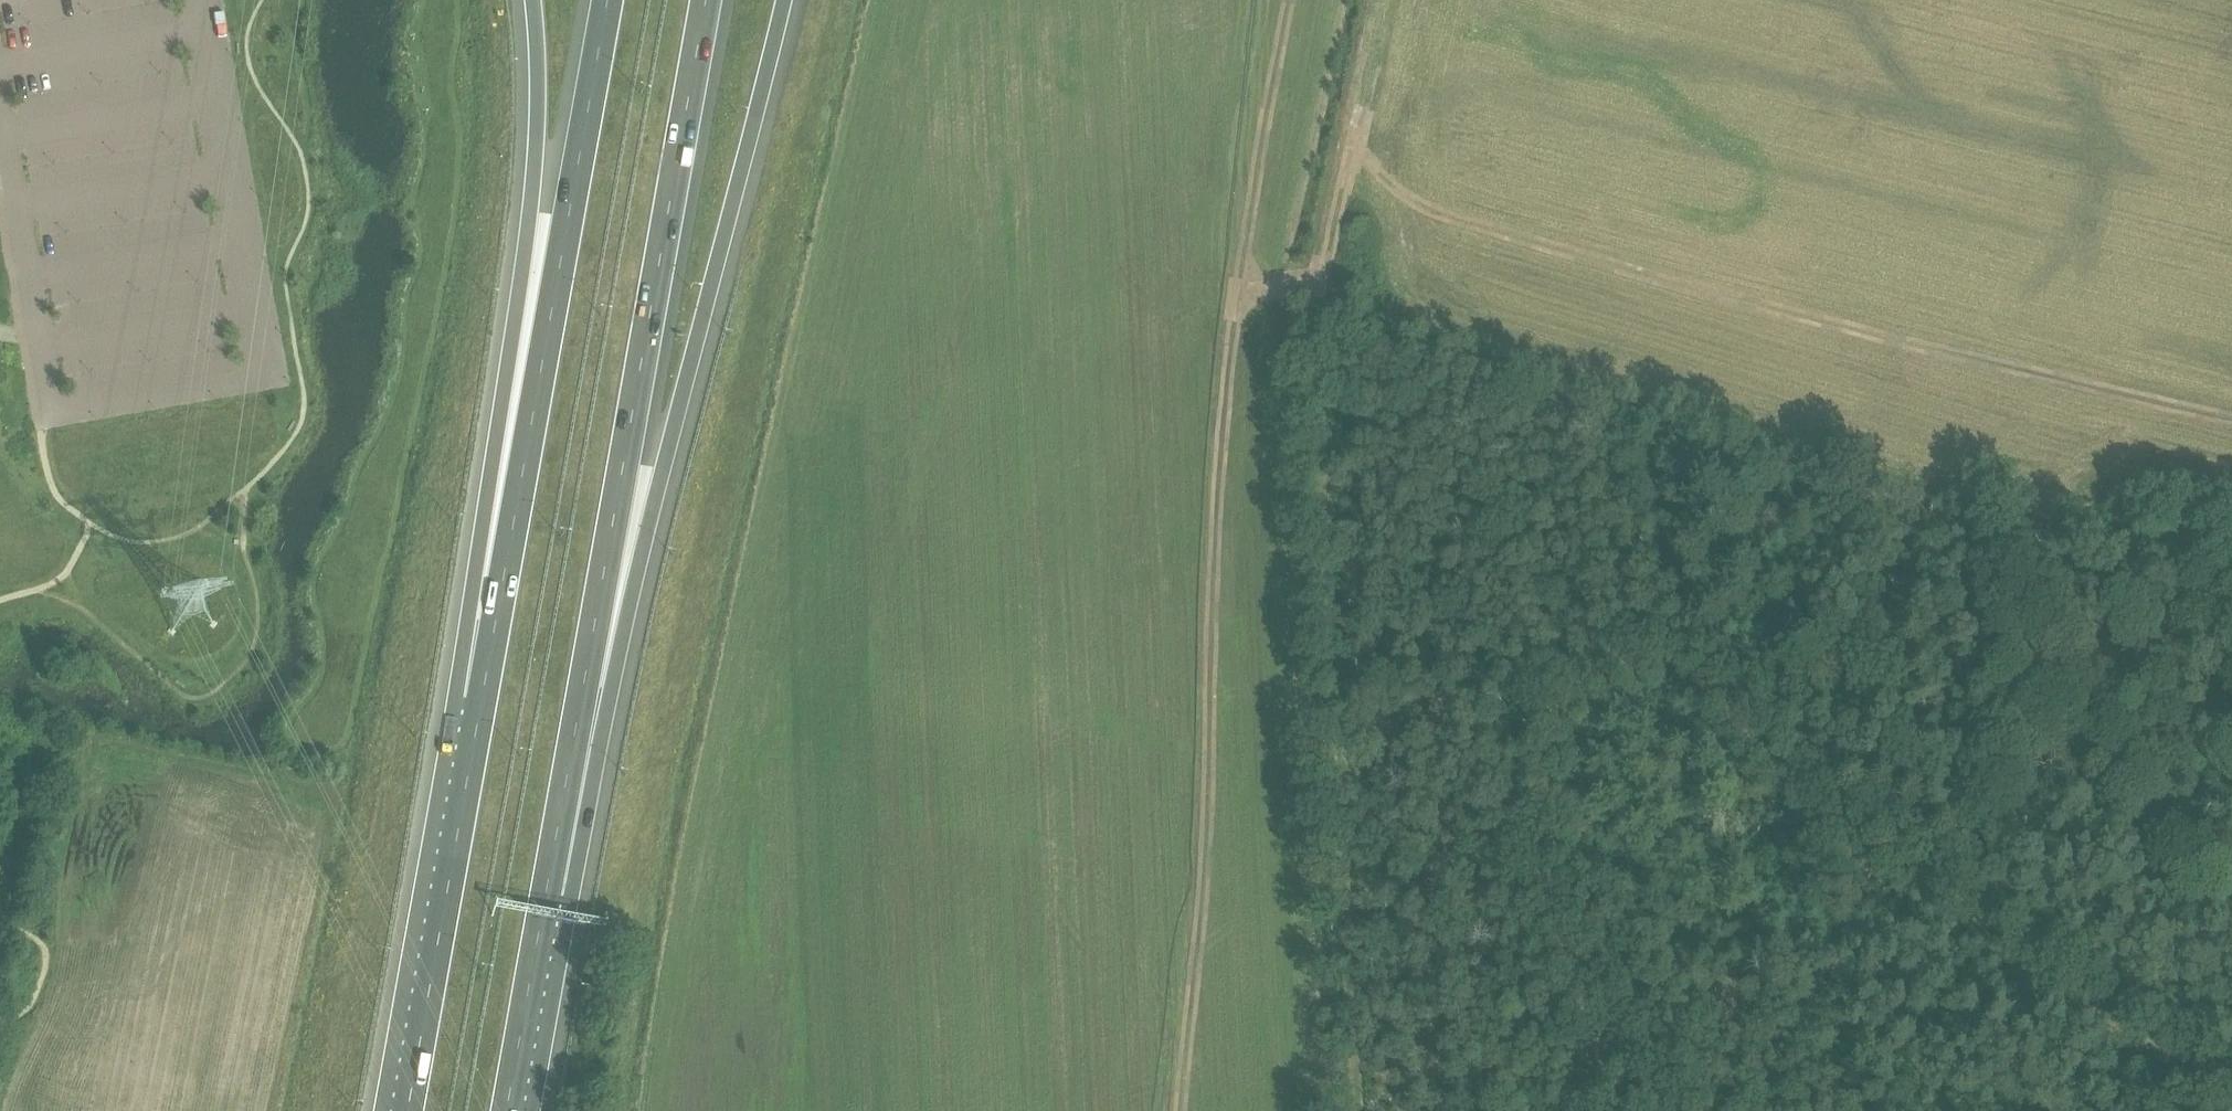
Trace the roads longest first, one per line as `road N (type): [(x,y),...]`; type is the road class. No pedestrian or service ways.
road 1 (track): [(1375,0),(1337,166),(1313,338),(1361,1110)]
road 2 (track): [(2231,1090),(2190,1084),(1967,929),(1799,804),(1617,648),(1565,651),(1512,680),(1495,774)]
road 3 (motorway): [(541,925),(668,496),(794,0)]
road 4 (motorway): [(541,925),(707,0)]
road 5 (motorway): [(607,0),(476,721)]
road 6 (motorway): [(532,0),(535,164),(501,418),(476,721)]
road 7 (motorway): [(476,721),(407,1110)]
road 8 (track): [(1631,1110),(1539,841),(1495,774)]
road 9 (motorway): [(508,1110),(541,925)]

